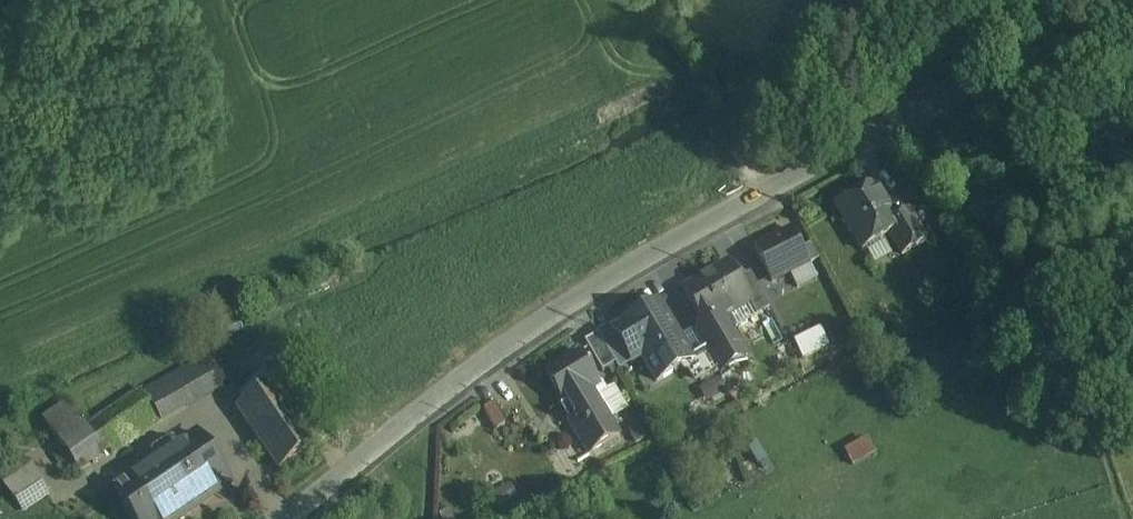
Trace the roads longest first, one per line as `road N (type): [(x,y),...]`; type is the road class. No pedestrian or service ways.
road 1 (unclassified): [(286,518),(531,323),(920,110),(1081,0)]

